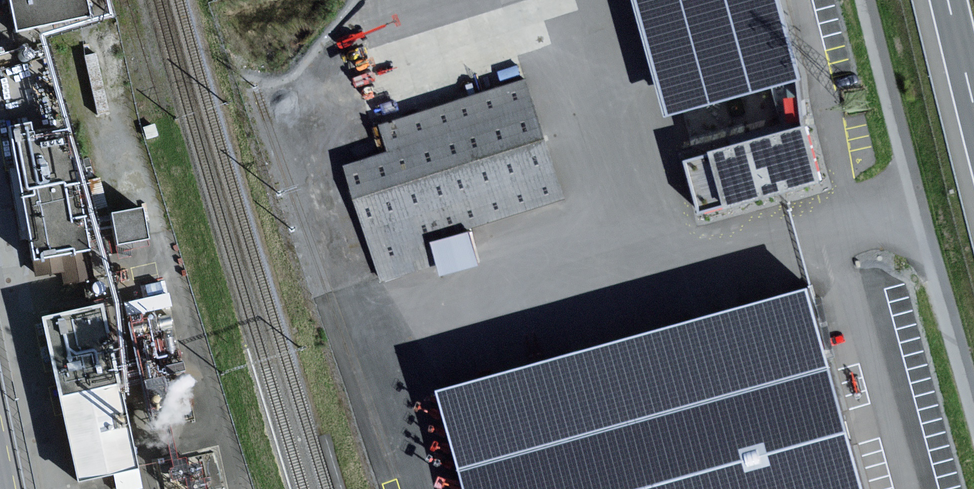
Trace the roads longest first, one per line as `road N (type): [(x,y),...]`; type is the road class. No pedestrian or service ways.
road 1 (unclassified): [(973,416),(865,0)]

